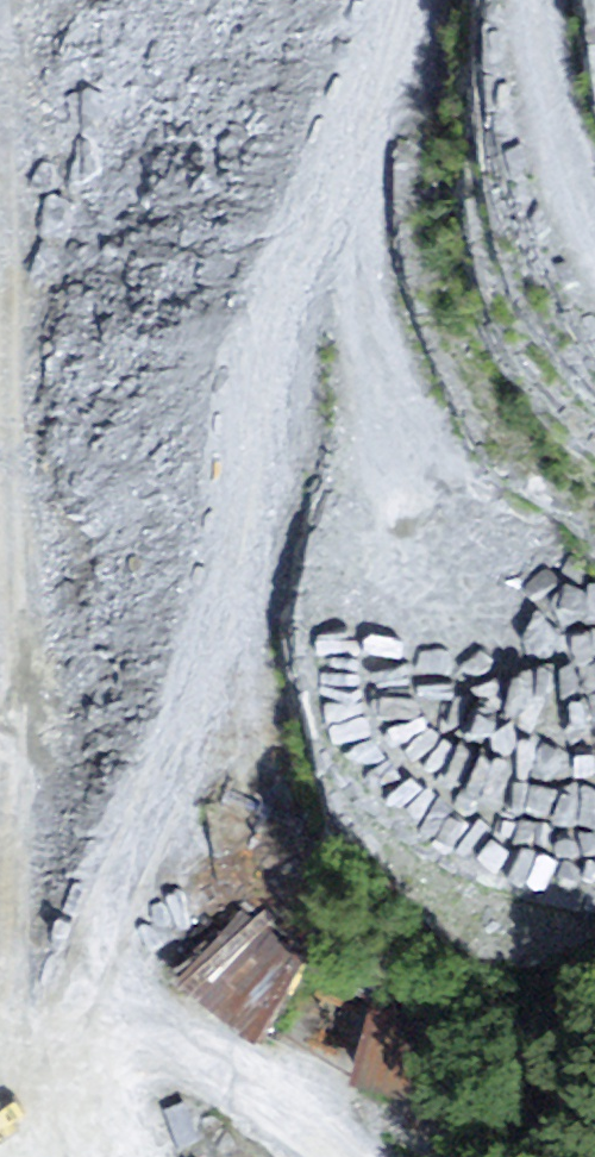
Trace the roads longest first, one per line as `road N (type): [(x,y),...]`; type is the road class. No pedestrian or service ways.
road 1 (track): [(70,1156),(67,1031),(109,905),(205,724),(283,463),(361,89),(398,0)]
road 2 (track): [(327,248),(488,713)]
road 3 (track): [(96,945),(404,1156)]
road 4 (track): [(544,0),(564,125),(594,194)]

